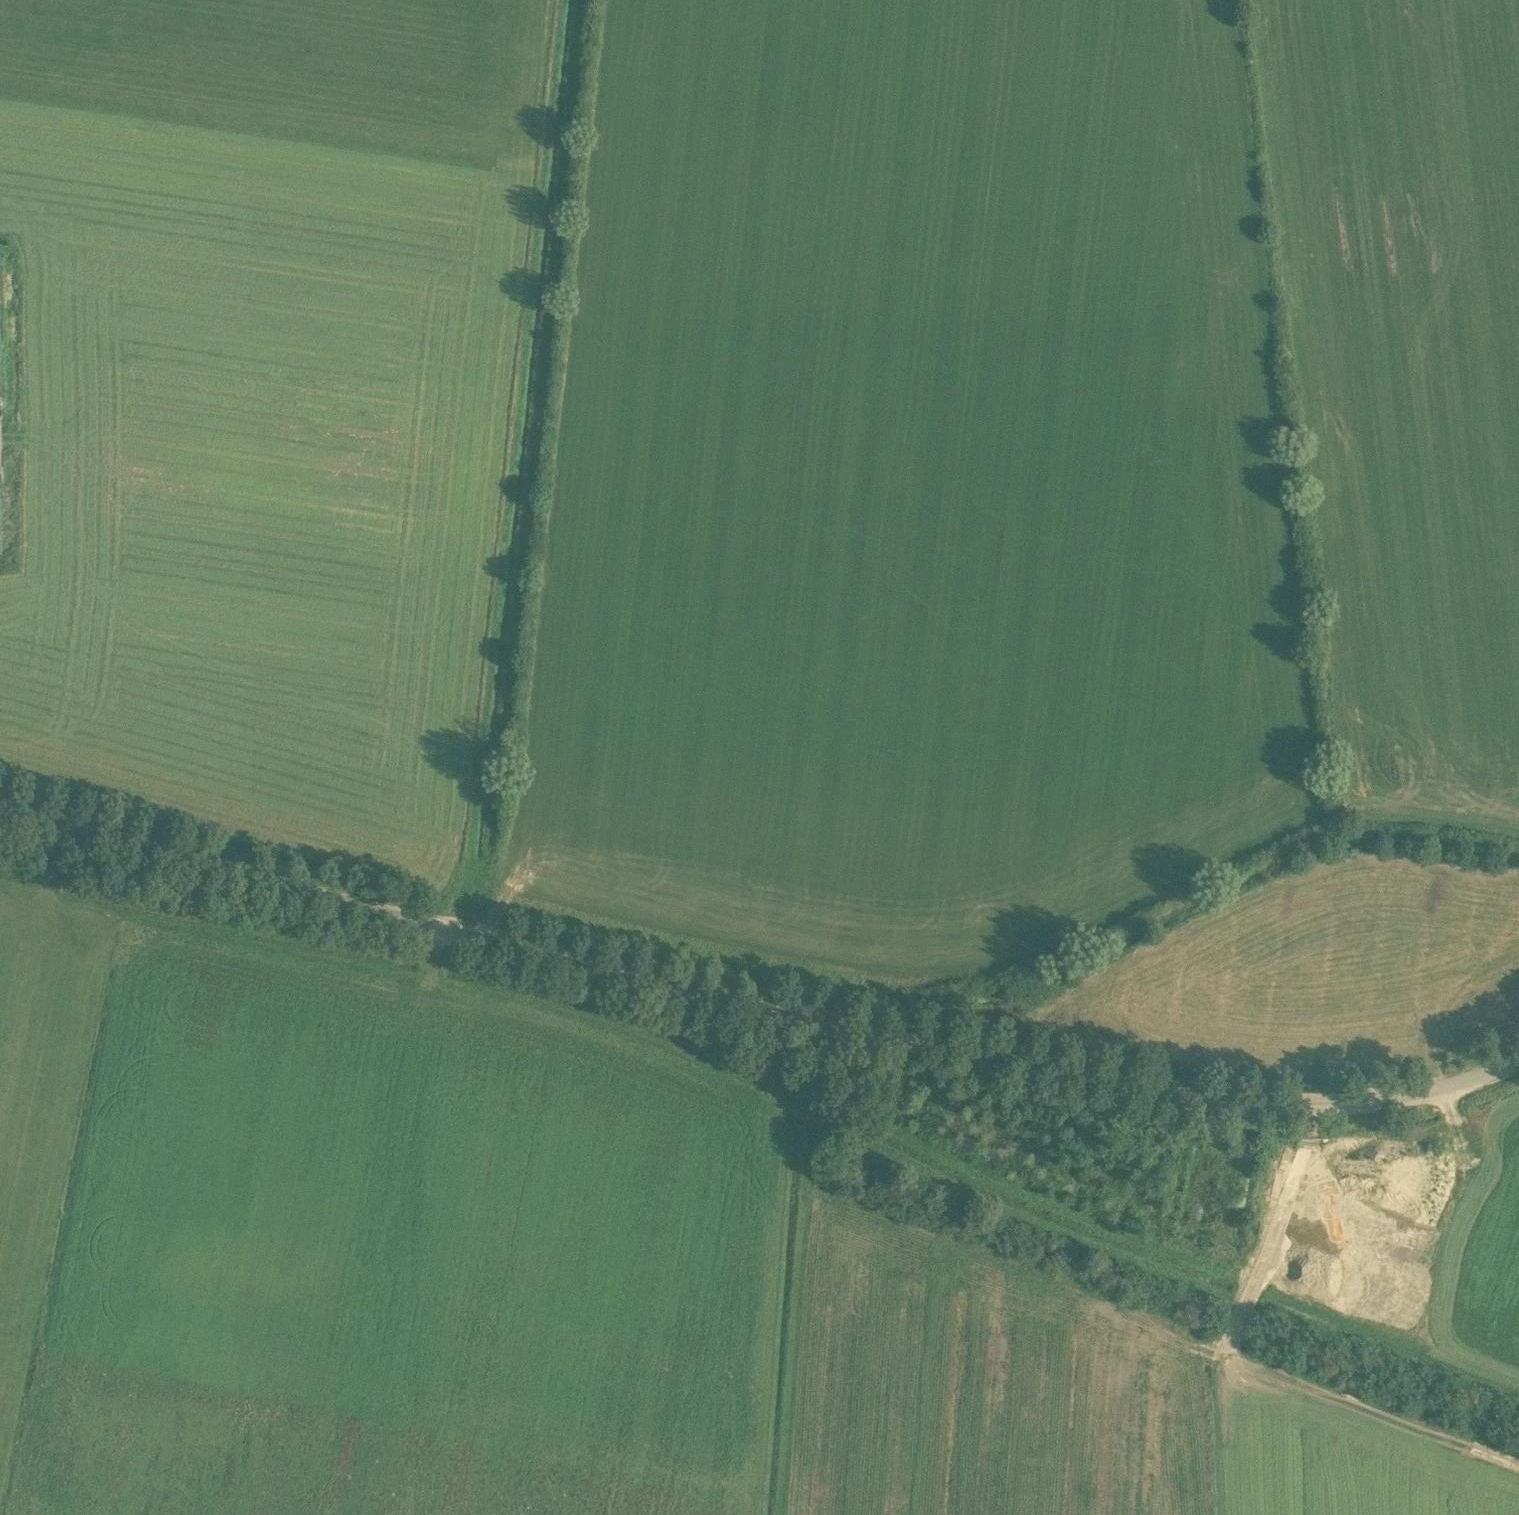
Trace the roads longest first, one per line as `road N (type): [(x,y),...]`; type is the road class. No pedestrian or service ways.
road 1 (unclassified): [(1518,1059),(1411,1094),(1331,1105),(1167,1101),(1084,1089),(0,796)]
road 2 (track): [(1223,1351),(1314,1132),(1313,1105)]

